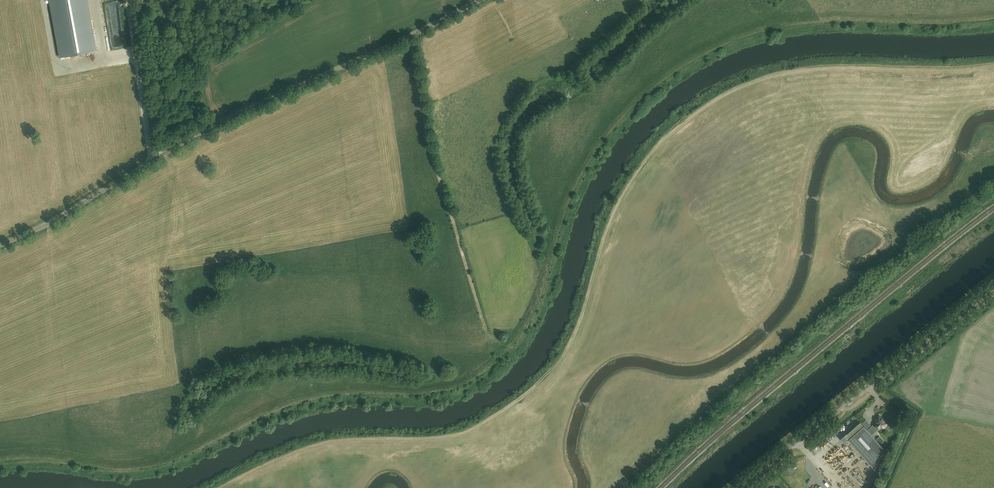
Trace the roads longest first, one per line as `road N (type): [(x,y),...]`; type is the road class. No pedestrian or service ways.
road 1 (unclassified): [(0,245),(215,123),(479,0)]
road 2 (tertiary): [(740,487),(993,287)]
road 3 (track): [(489,343),(429,144),(408,37)]

